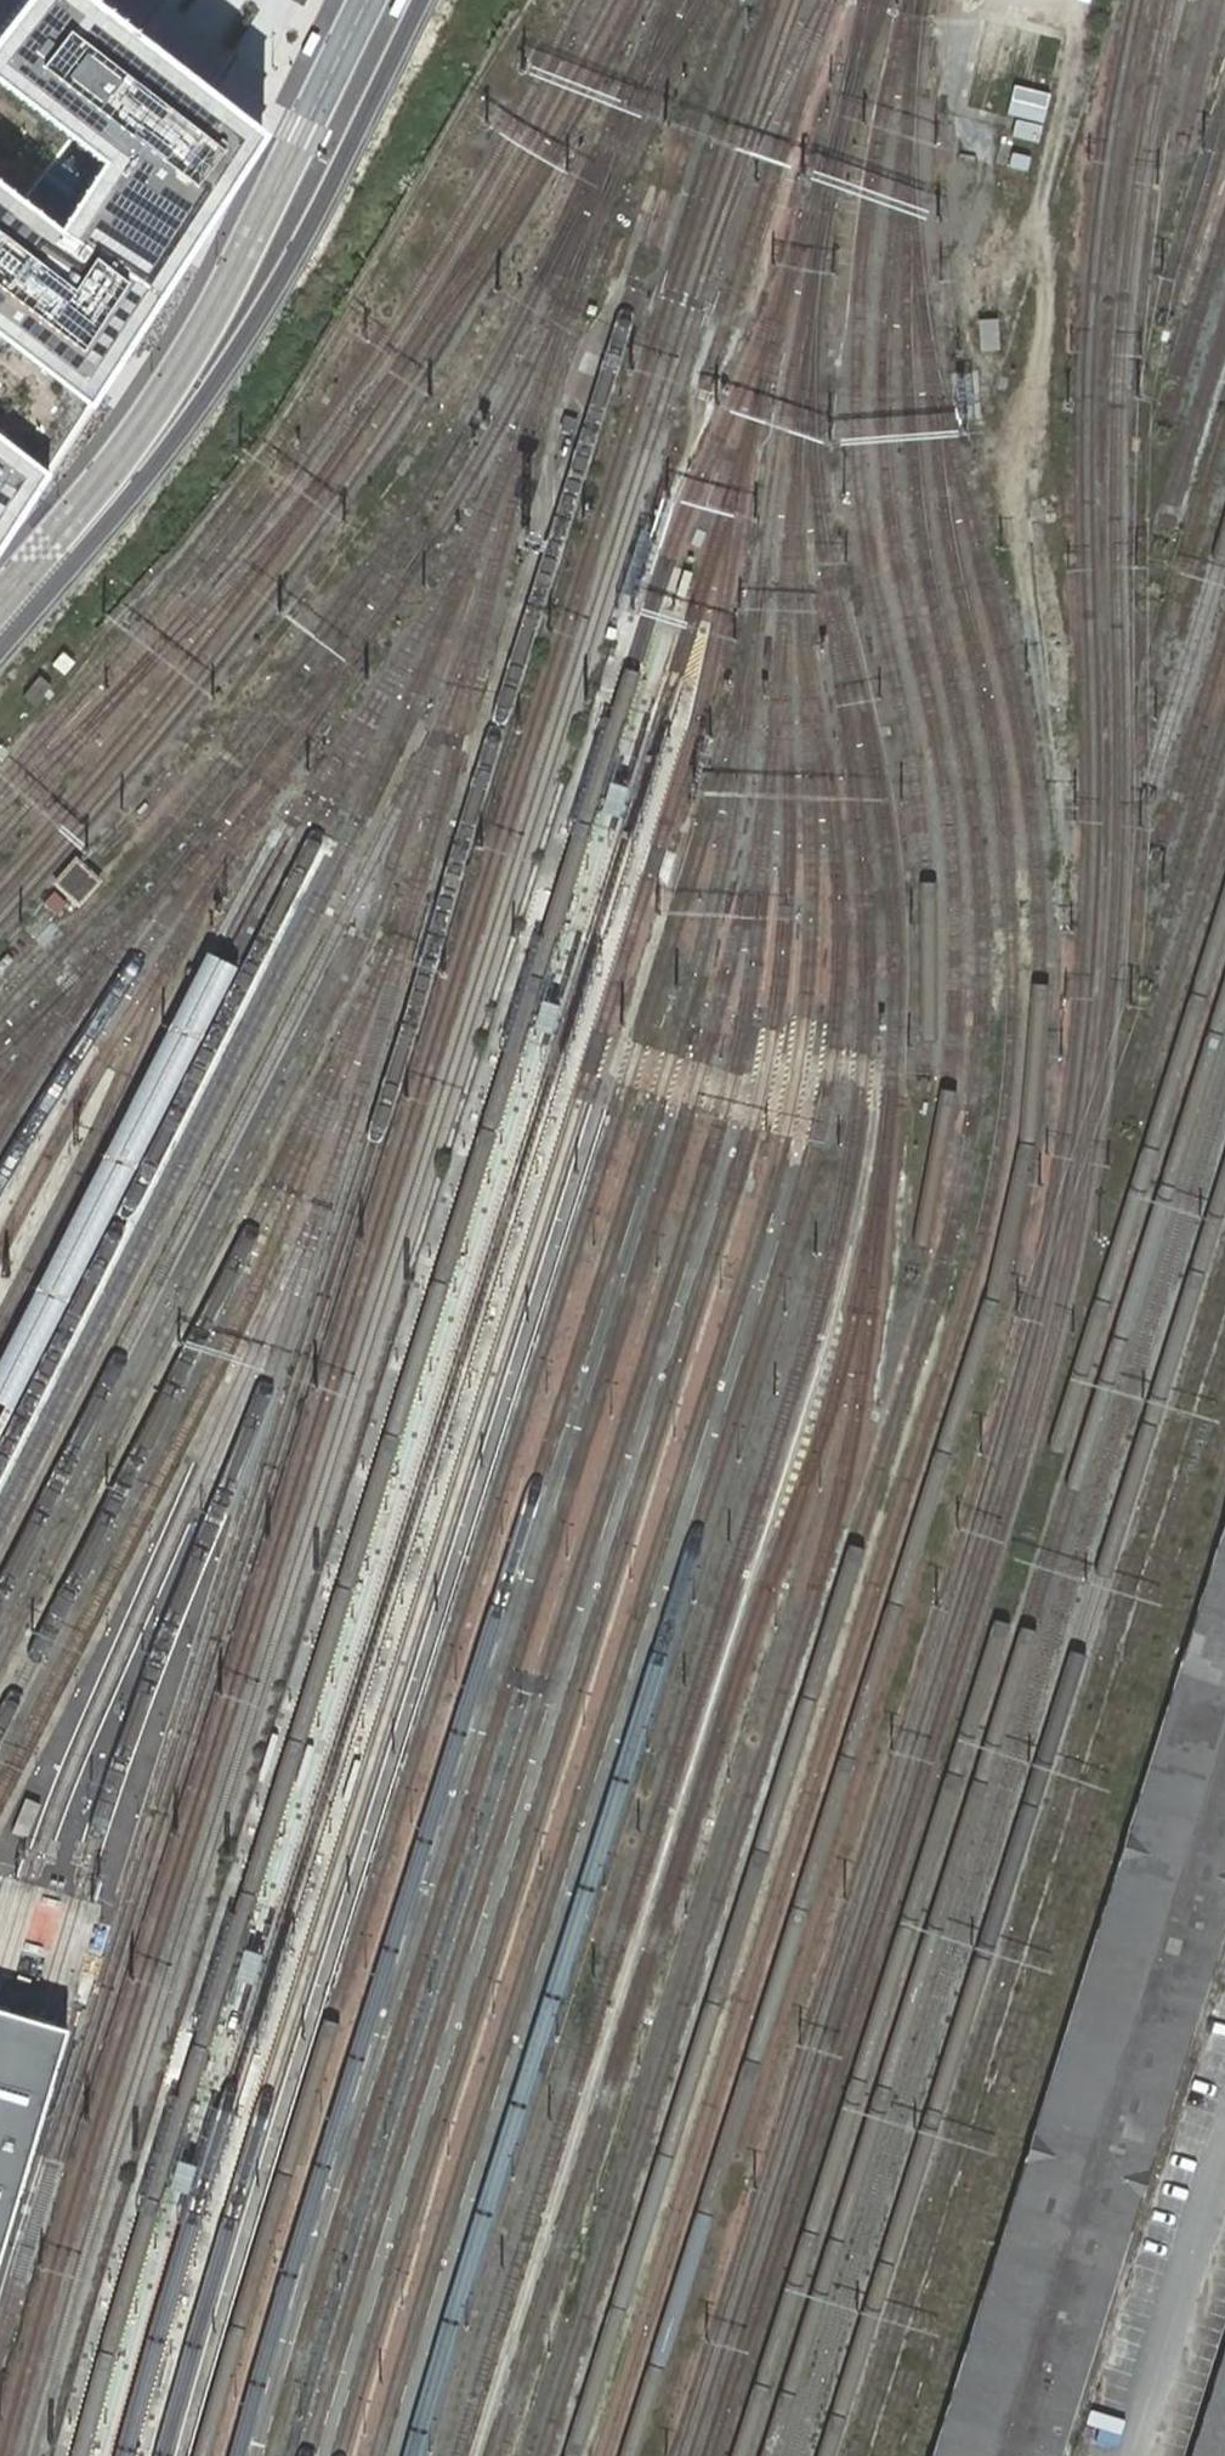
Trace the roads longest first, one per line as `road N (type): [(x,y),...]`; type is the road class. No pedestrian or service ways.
road 1 (residential): [(0,650),(142,482),(237,351),(348,153),(421,0)]

